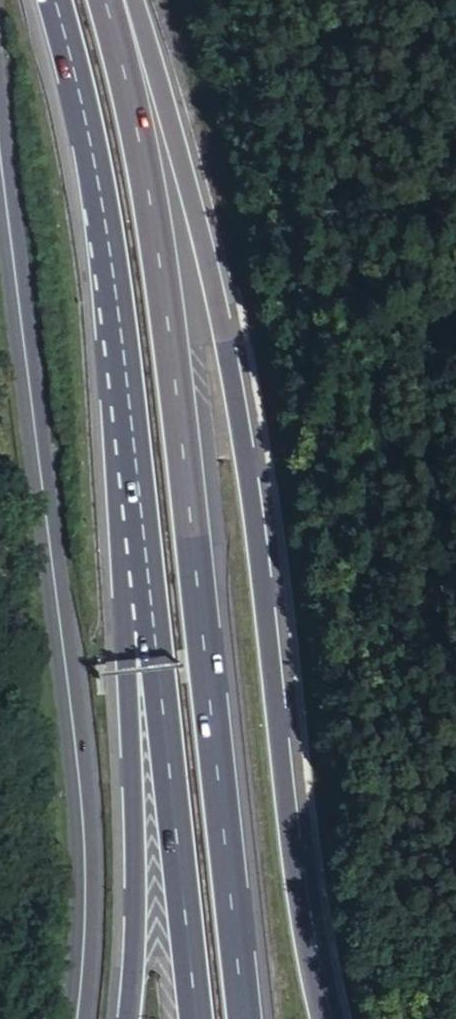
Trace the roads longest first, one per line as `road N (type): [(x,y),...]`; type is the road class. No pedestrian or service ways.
road 1 (trunk): [(330,1018),(296,850),(235,375),(177,124),(129,0)]
road 2 (trunk): [(247,1018),(167,302),(110,0)]
road 3 (secondary): [(0,168),(81,794),(74,1018)]
road 4 (trunk): [(57,0),(113,262),(153,620)]
road 5 (trunk): [(153,620),(200,1018)]
road 6 (trunk): [(153,620),(131,1018)]

